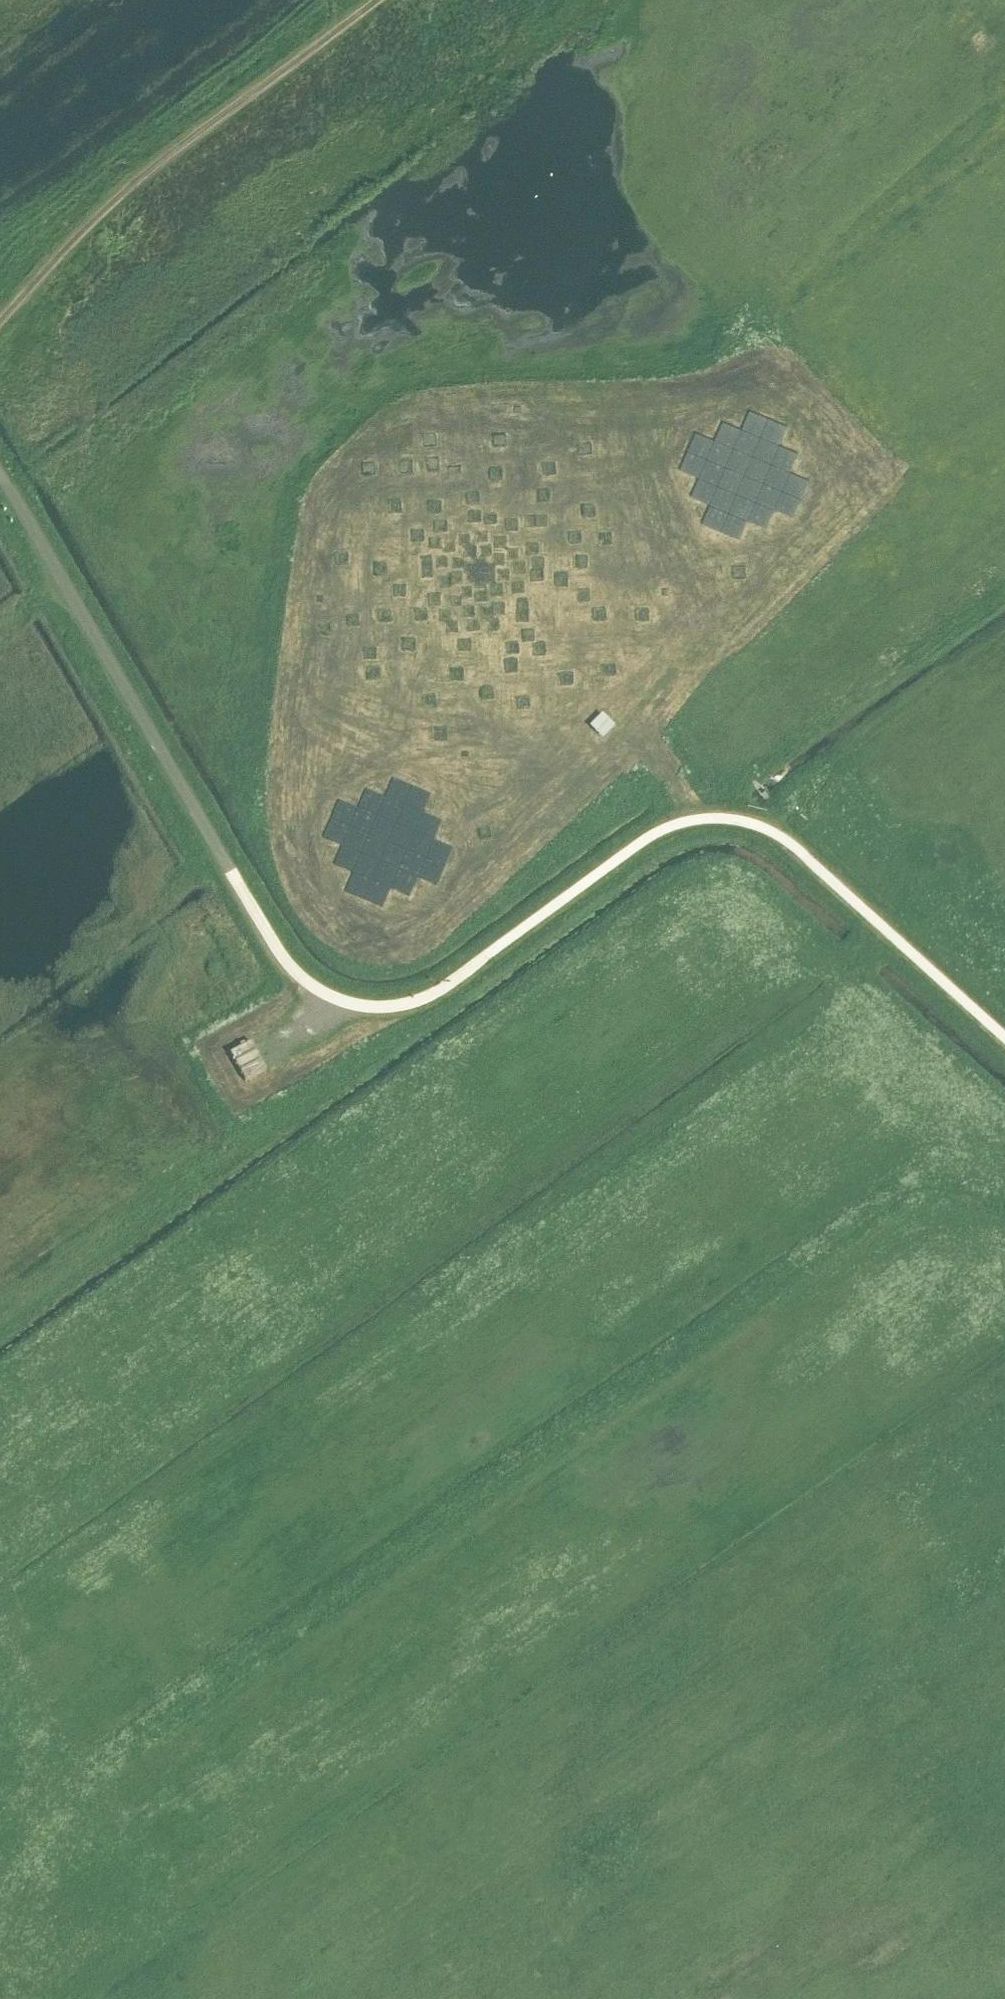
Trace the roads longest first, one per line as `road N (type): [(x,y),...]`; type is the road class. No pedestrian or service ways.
road 1 (track): [(0,1966),(70,1802),(107,1768),(897,1196),(925,1189),(1004,1208)]
road 2 (unclassified): [(400,1008),(363,1011),(312,991),(294,974),(0,474)]
road 3 (track): [(0,318),(173,150),(375,0)]

